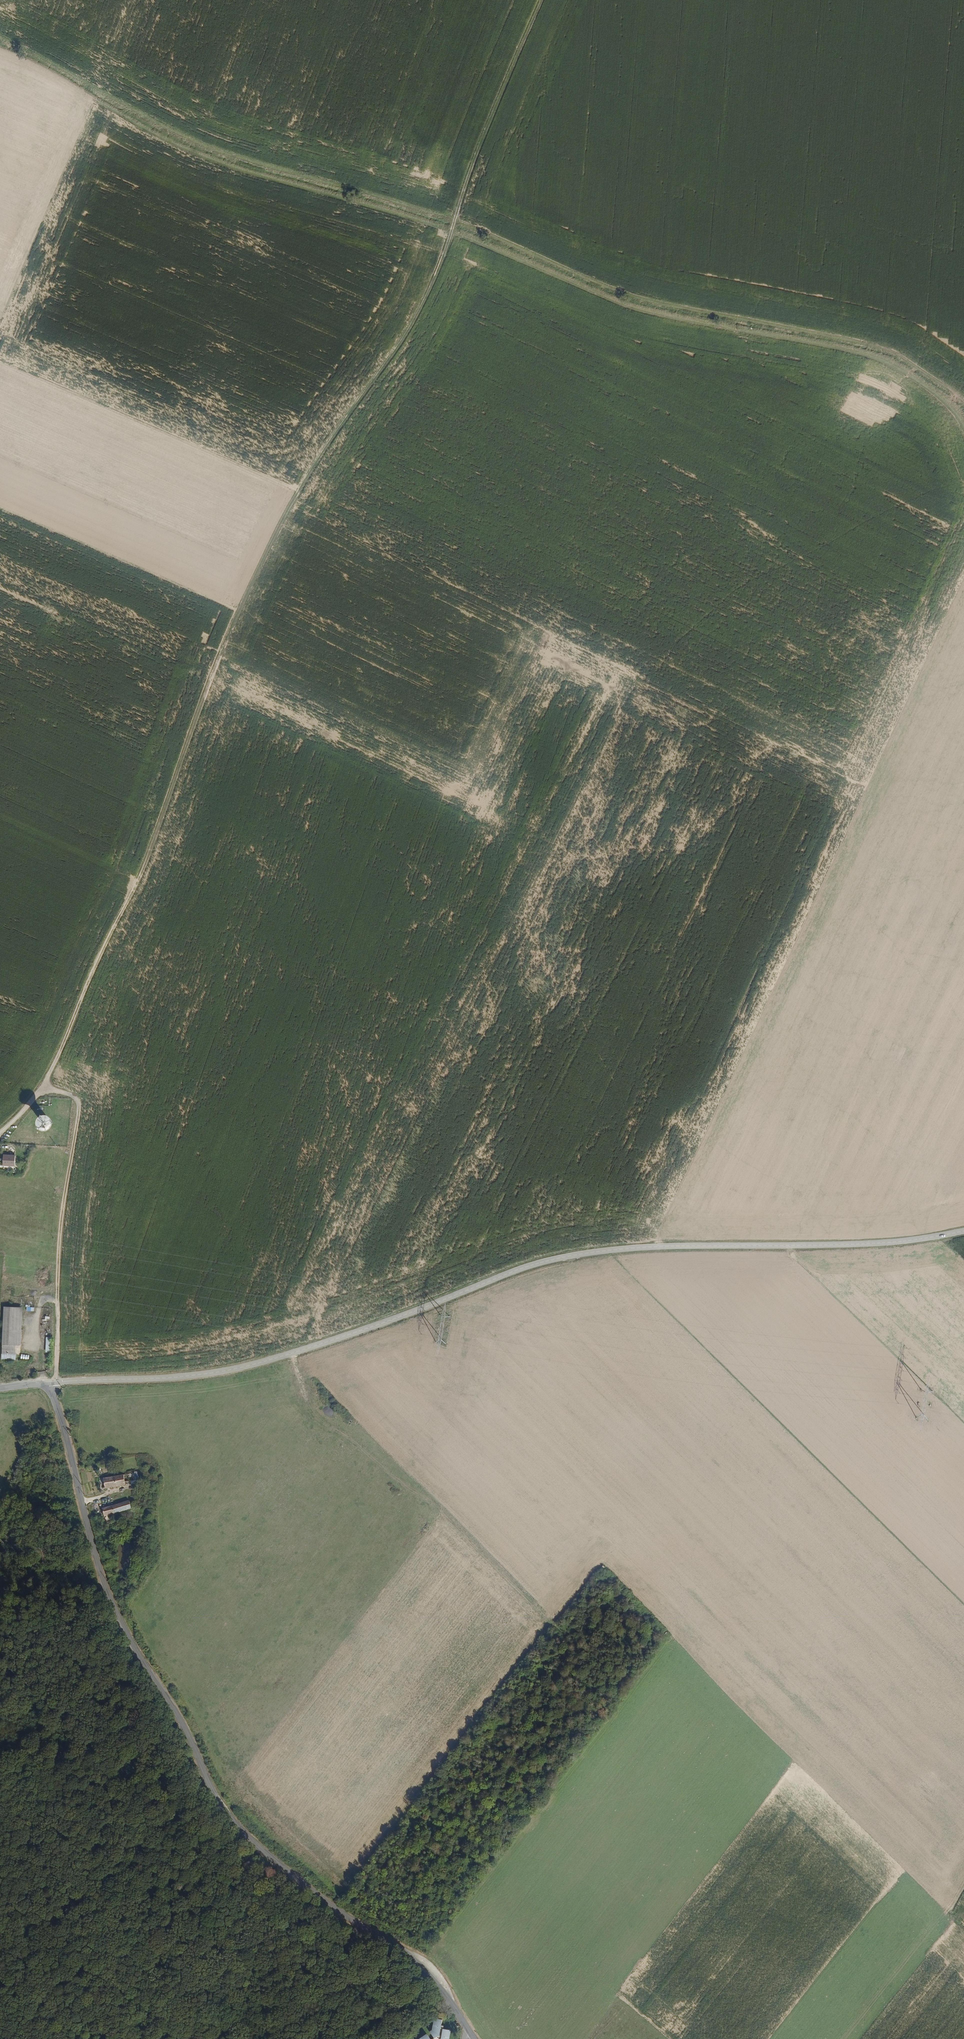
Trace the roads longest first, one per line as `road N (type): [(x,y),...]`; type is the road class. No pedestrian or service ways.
road 1 (track): [(55,1382),(54,1286),(77,1102),(44,1085),(157,847),(219,661),(294,490),(391,358),(430,284),(541,0)]
road 2 (tertiary): [(963,1231),(889,1243),(585,1254),(532,1266),(258,1366),(55,1382)]
road 3 (unclassified): [(55,1382),(116,1607),(213,1794),(237,1826),(346,1916),(431,1968),(474,2038)]

